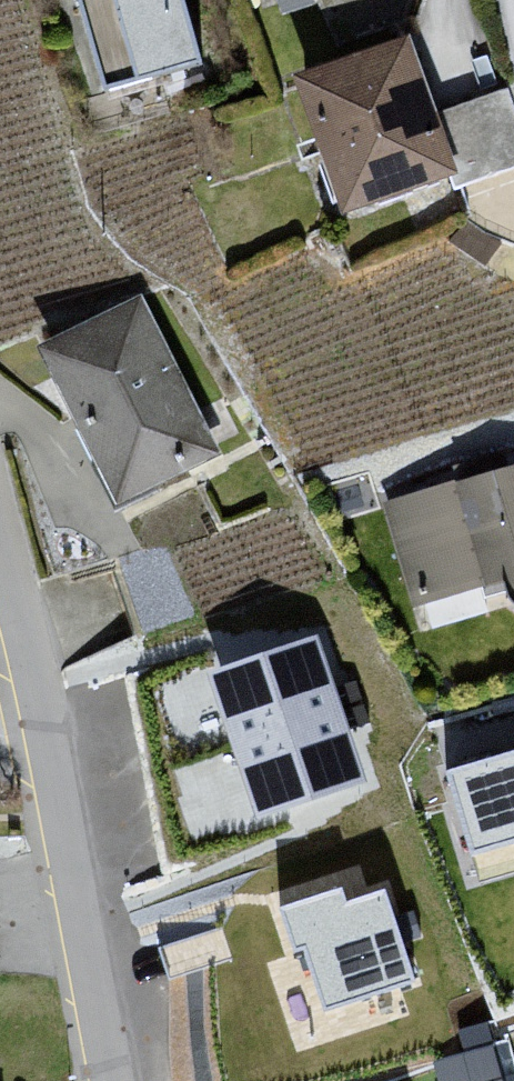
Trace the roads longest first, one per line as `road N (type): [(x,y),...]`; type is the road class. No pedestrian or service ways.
road 1 (residential): [(104,1080),(21,592),(0,528)]

